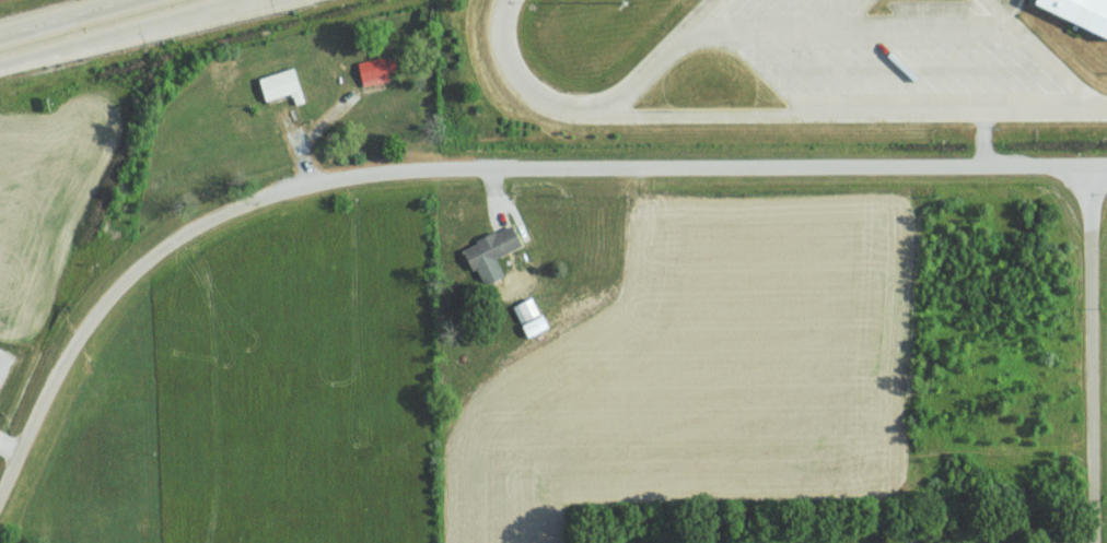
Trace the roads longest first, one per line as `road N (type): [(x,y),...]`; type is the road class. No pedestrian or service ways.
road 1 (residential): [(447,170),(1106,169)]
road 2 (residential): [(447,170),(311,185),(196,227),(153,257),(78,344),(0,498)]
road 3 (residential): [(1094,542),(1092,169)]
road 4 (motorway): [(0,62),(295,0)]
road 5 (motorway): [(0,58),(210,0)]
road 6 (motorway): [(0,36),(128,0)]

